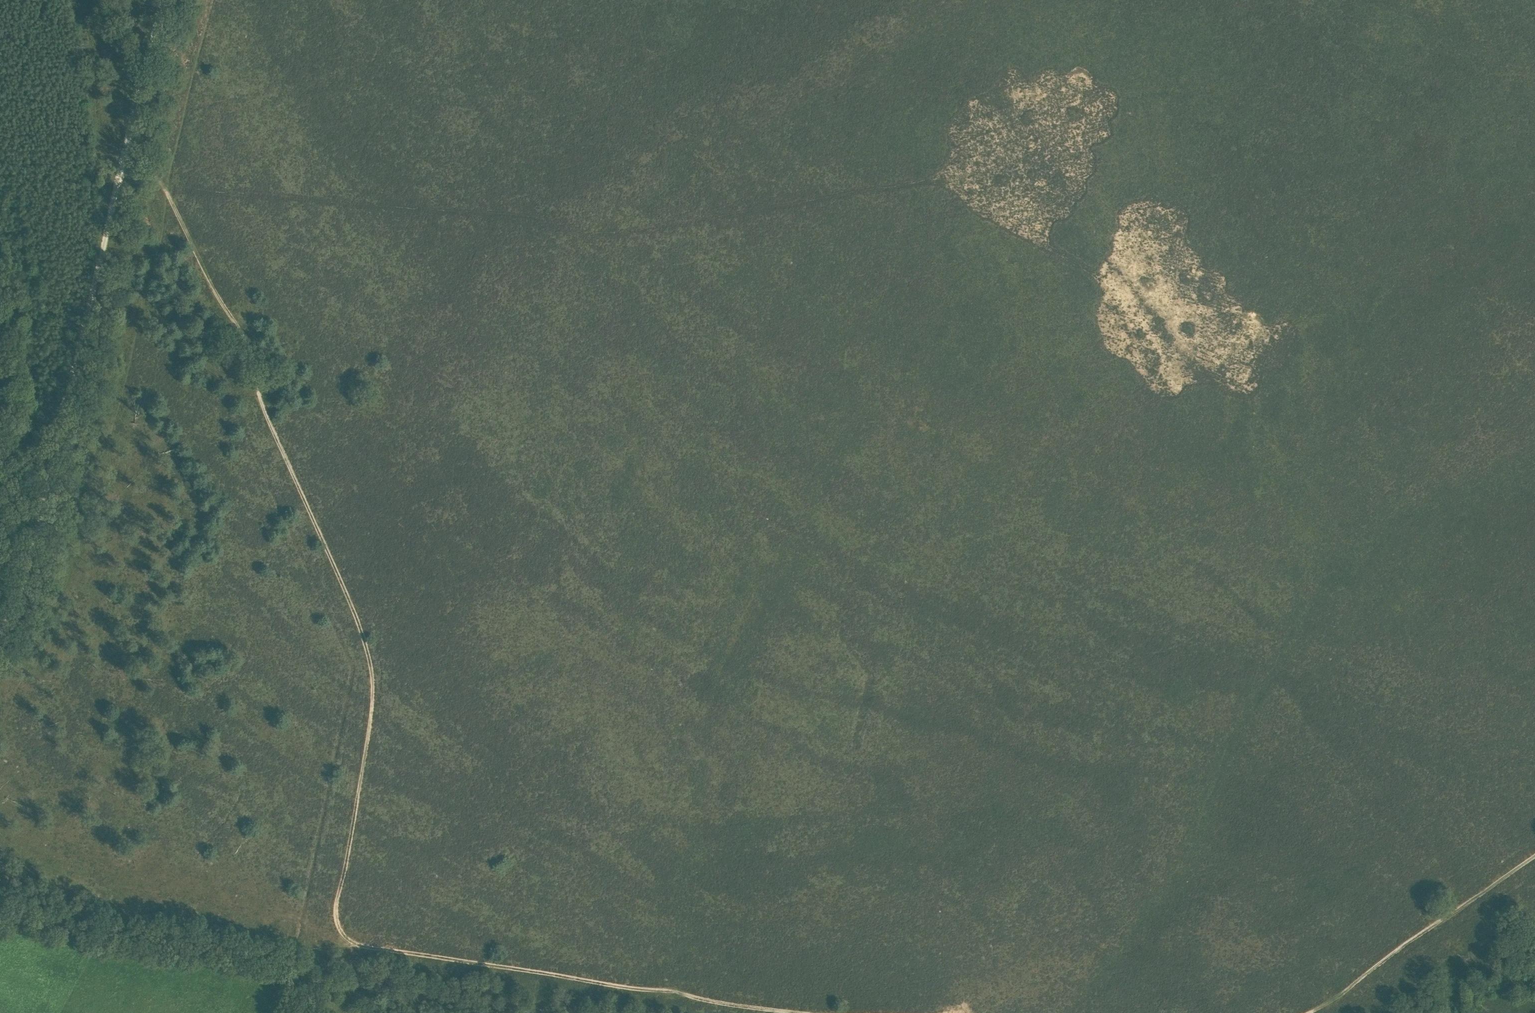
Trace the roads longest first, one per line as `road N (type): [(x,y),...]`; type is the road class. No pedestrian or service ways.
road 1 (track): [(122,162),(158,179),(239,329),(369,656),(370,722),(335,905),(342,935),(361,946),(797,1012)]
road 2 (track): [(0,635),(32,570),(122,162)]
road 3 (track): [(1309,1012),(1534,855)]
road 4 (track): [(122,162),(162,0)]

